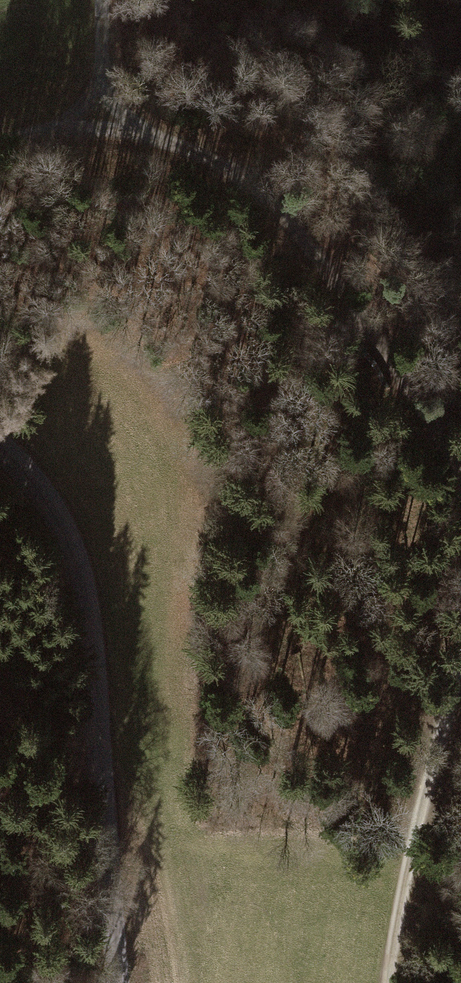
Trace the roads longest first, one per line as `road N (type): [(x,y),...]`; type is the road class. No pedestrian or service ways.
road 1 (tertiary): [(116,982),(83,592),(63,518),(30,471),(0,458)]
road 2 (track): [(66,98),(187,126),(278,166),(385,298),(460,411)]
road 3 (track): [(460,626),(386,982)]
road 4 (track): [(0,112),(66,98),(91,82),(99,0)]

